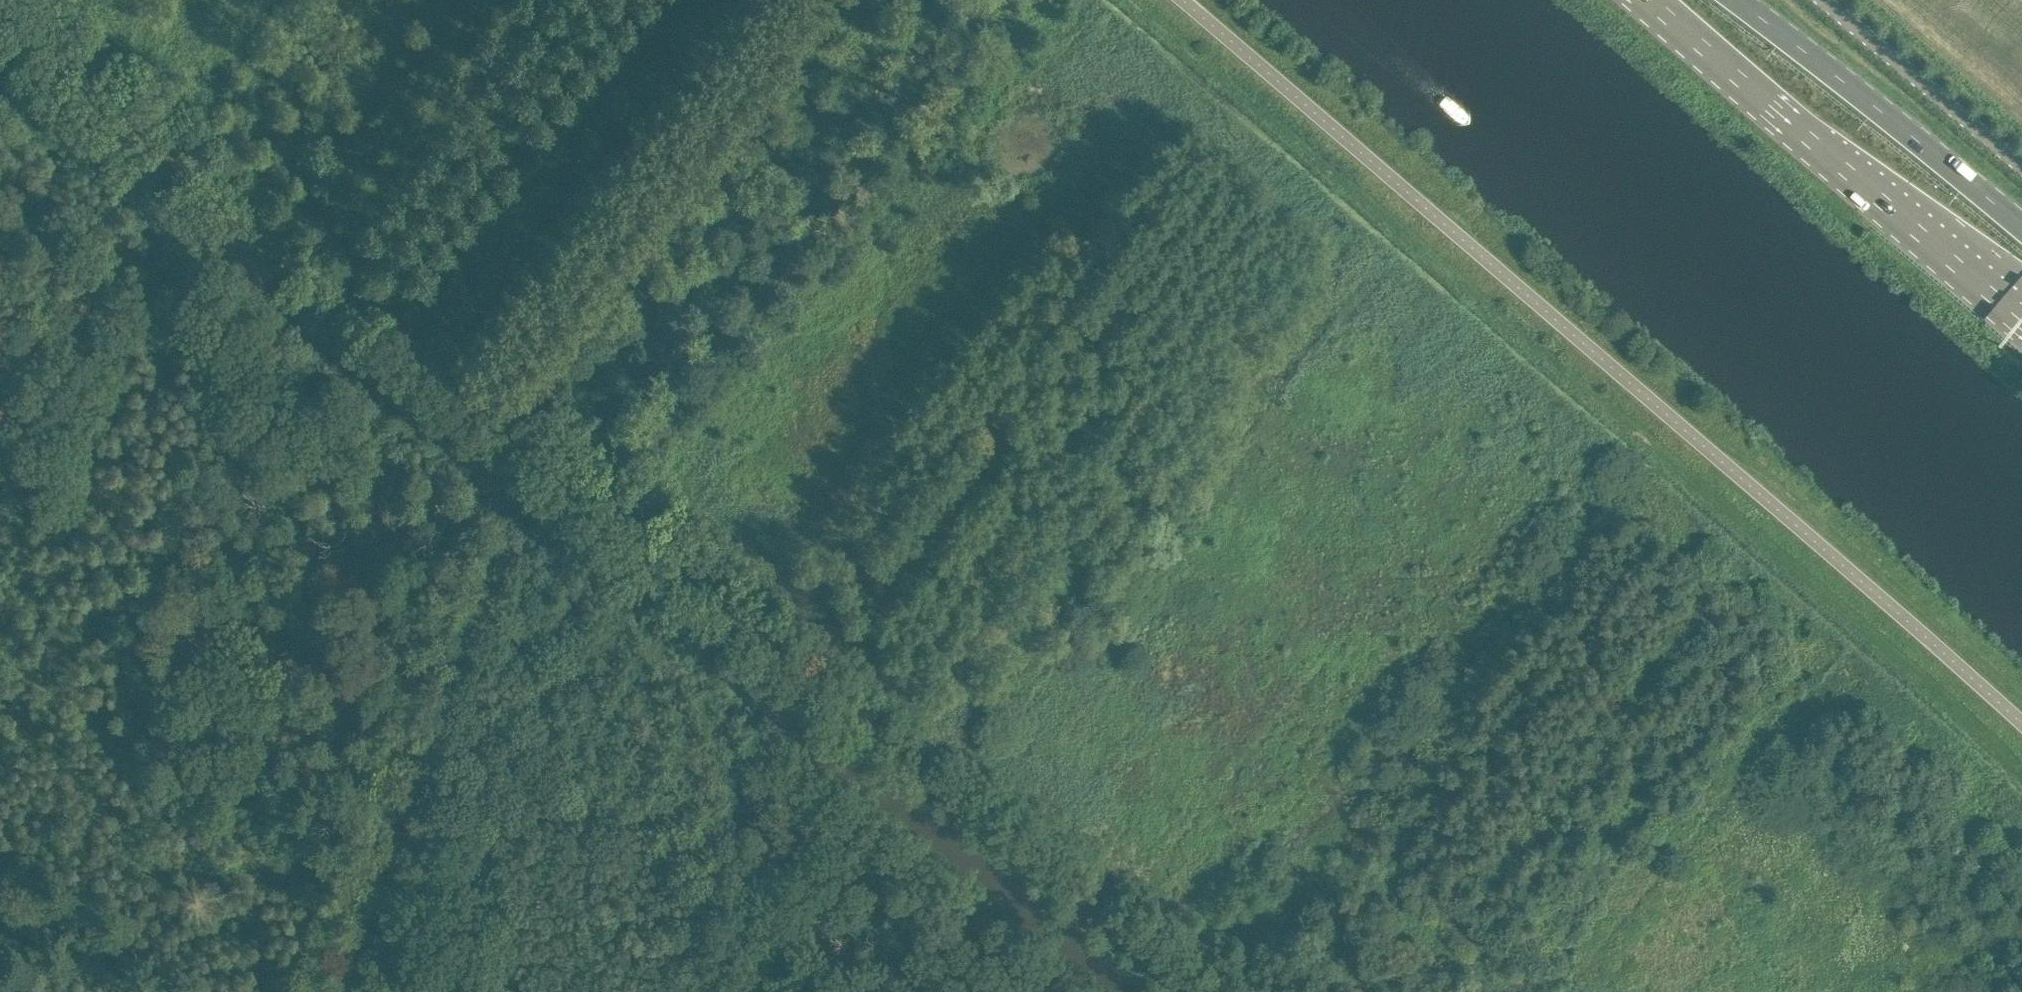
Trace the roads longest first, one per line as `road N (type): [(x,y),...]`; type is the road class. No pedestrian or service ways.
road 1 (track): [(510,440),(1184,991)]
road 2 (track): [(0,11),(510,440)]
road 3 (track): [(323,921),(460,513),(510,440)]
road 4 (trunk): [(1645,0),(2021,326)]
road 5 (trunk): [(2021,229),(1741,0)]
road 6 (unclassified): [(1823,0),(2021,167)]

